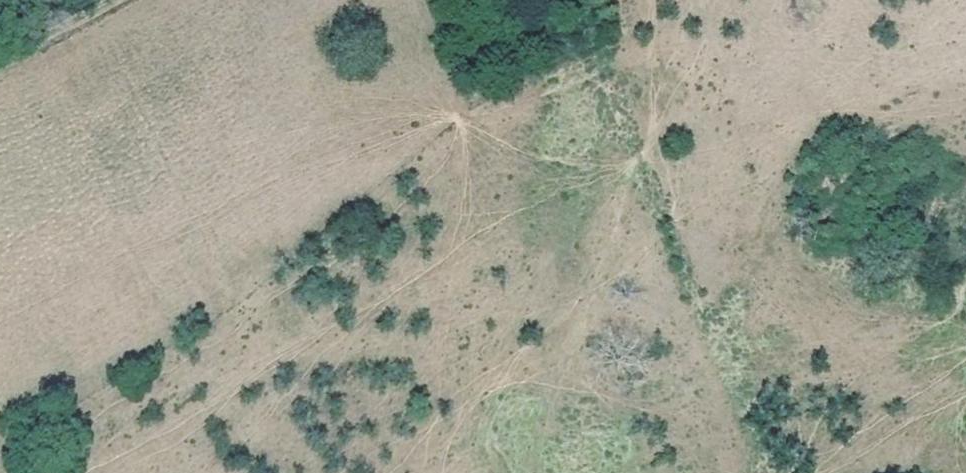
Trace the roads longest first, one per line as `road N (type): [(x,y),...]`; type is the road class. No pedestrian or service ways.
road 1 (track): [(780,472),(690,293),(586,0)]

